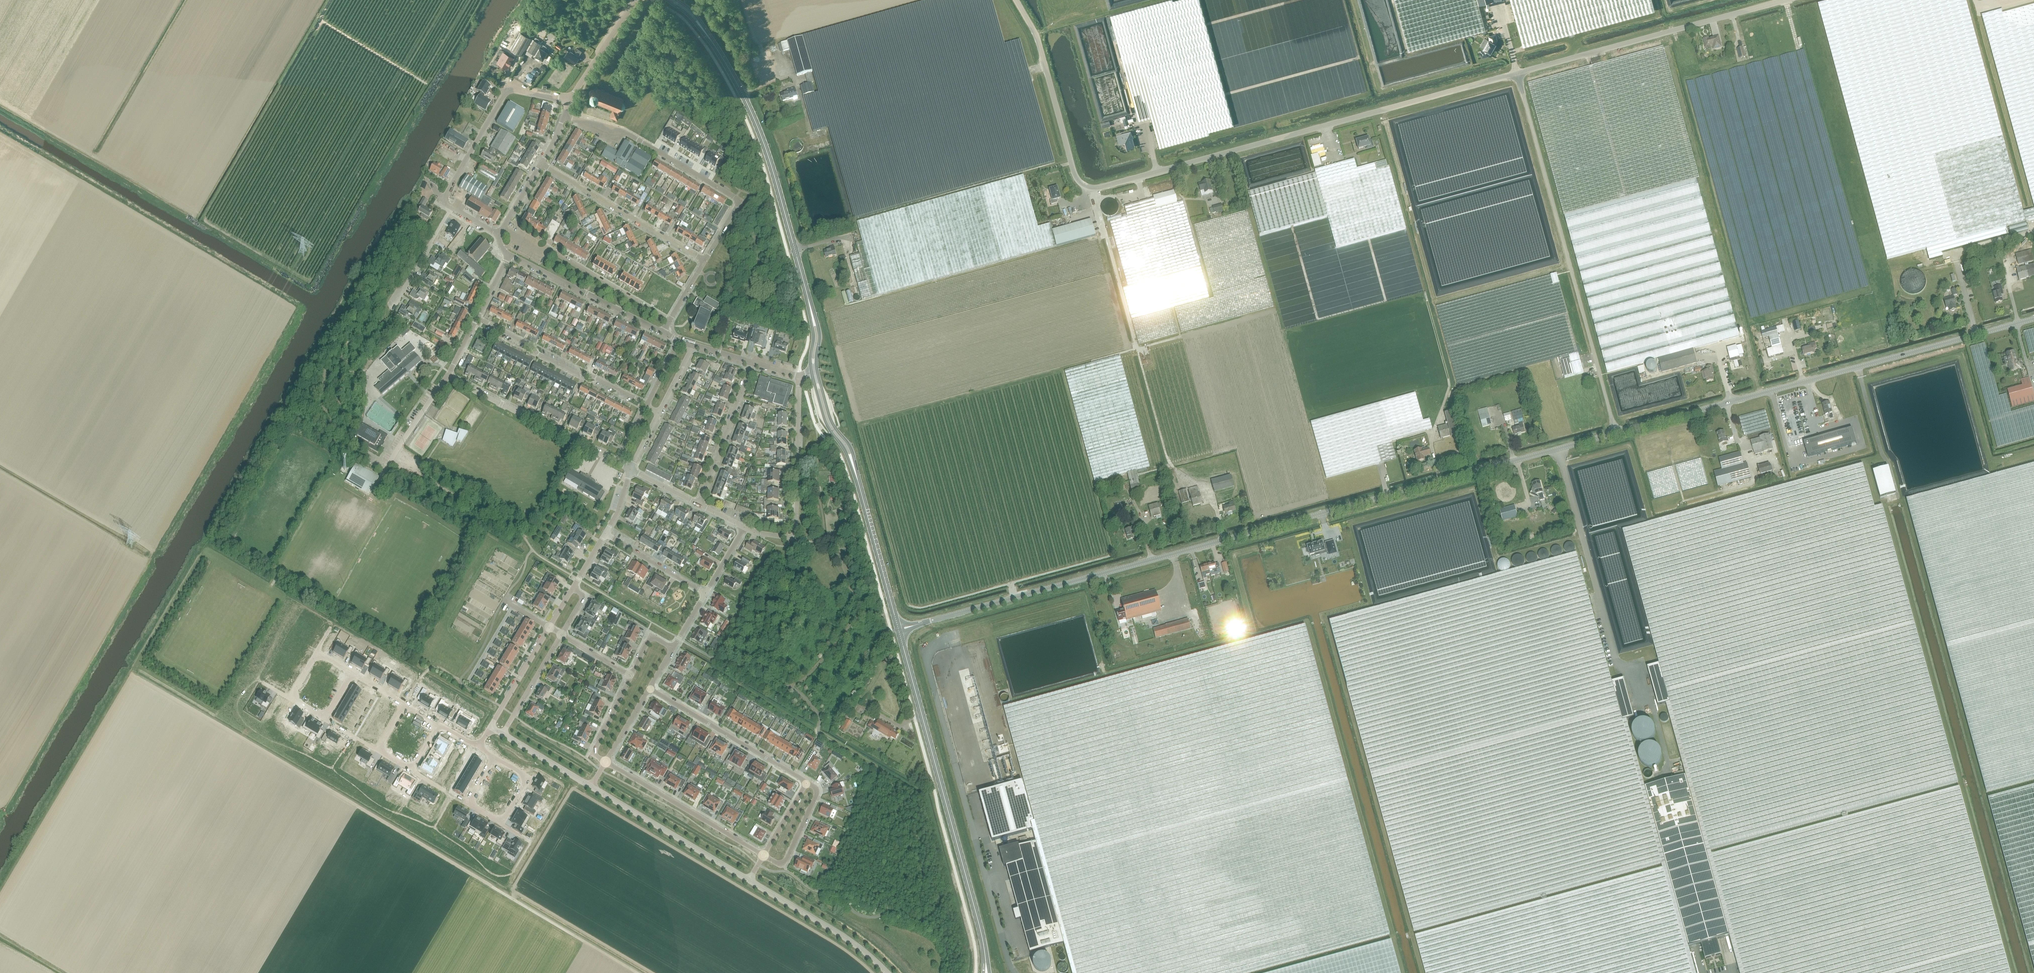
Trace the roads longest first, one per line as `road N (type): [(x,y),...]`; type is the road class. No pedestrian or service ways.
road 1 (unclassified): [(914,625),(1615,433)]
road 2 (unclassified): [(1517,73),(1089,188),(1074,173),(1038,41),(1016,0)]
road 3 (unclassified): [(1615,433),(2033,319)]
road 4 (unclassified): [(1615,433),(1517,73)]
road 5 (secondary): [(986,962),(899,633)]
road 6 (unclassified): [(1786,0),(1517,73)]
road 7 (secondary): [(808,299),(762,138),(714,44)]
road 8 (residential): [(705,261),(740,201),(626,133),(564,116)]
road 9 (residential): [(452,207),(442,201),(507,89),(570,100)]
road 10 (residential): [(617,463),(447,376)]
road 11 (residential): [(705,261),(541,164)]
road 12 (residential): [(647,404),(477,318)]
road 13 (residential): [(763,856),(605,762)]
road 14 (unclassified): [(749,880),(591,786)]
road 15 (residential): [(649,689),(807,782)]
road 16 (residential): [(663,332),(509,254)]
road 17 (unclassified): [(887,972),(749,880)]
road 18 (residential): [(795,538),(799,376)]
road 19 (residential): [(698,504),(752,362)]
road 20 (secondary): [(897,626),(857,480)]
road 21 (residential): [(669,321),(541,252)]

